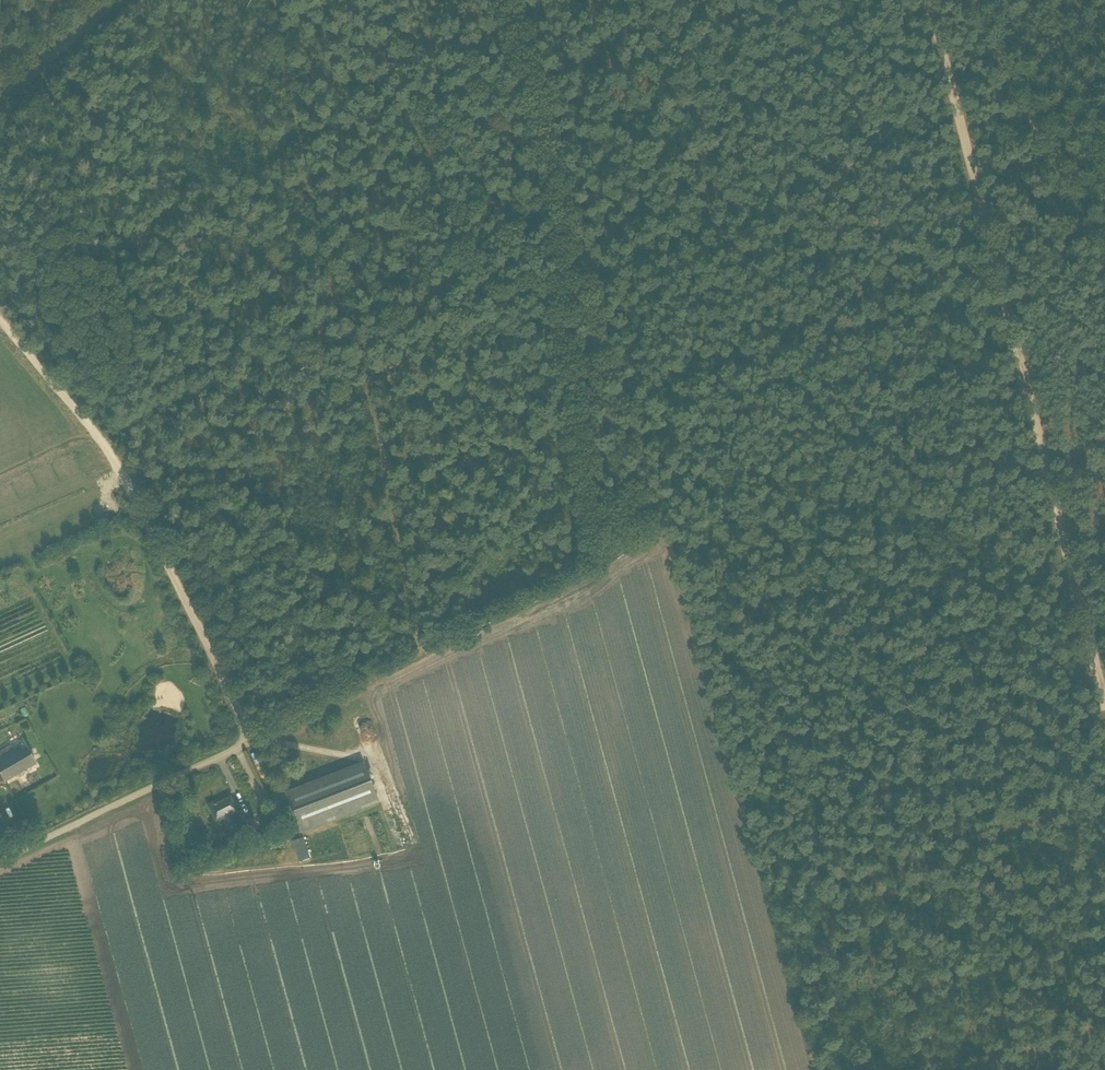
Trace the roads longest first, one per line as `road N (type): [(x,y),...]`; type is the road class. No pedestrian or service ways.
road 1 (track): [(1041,440),(665,538),(250,745),(168,564),(98,435),(0,315)]
road 2 (track): [(665,538),(518,0)]
road 3 (track): [(422,660),(355,320)]
road 4 (track): [(775,913),(1104,805)]
road 5 (track): [(342,324),(275,0)]
road 6 (track): [(1104,270),(969,0)]
road 7 (unclassified): [(250,745),(0,855)]
road 8 (track): [(1041,440),(977,175)]
road 9 (track): [(977,175),(937,0)]
road 10 (track): [(1104,686),(1062,522)]
road 11 (unclassified): [(0,107),(118,0)]

